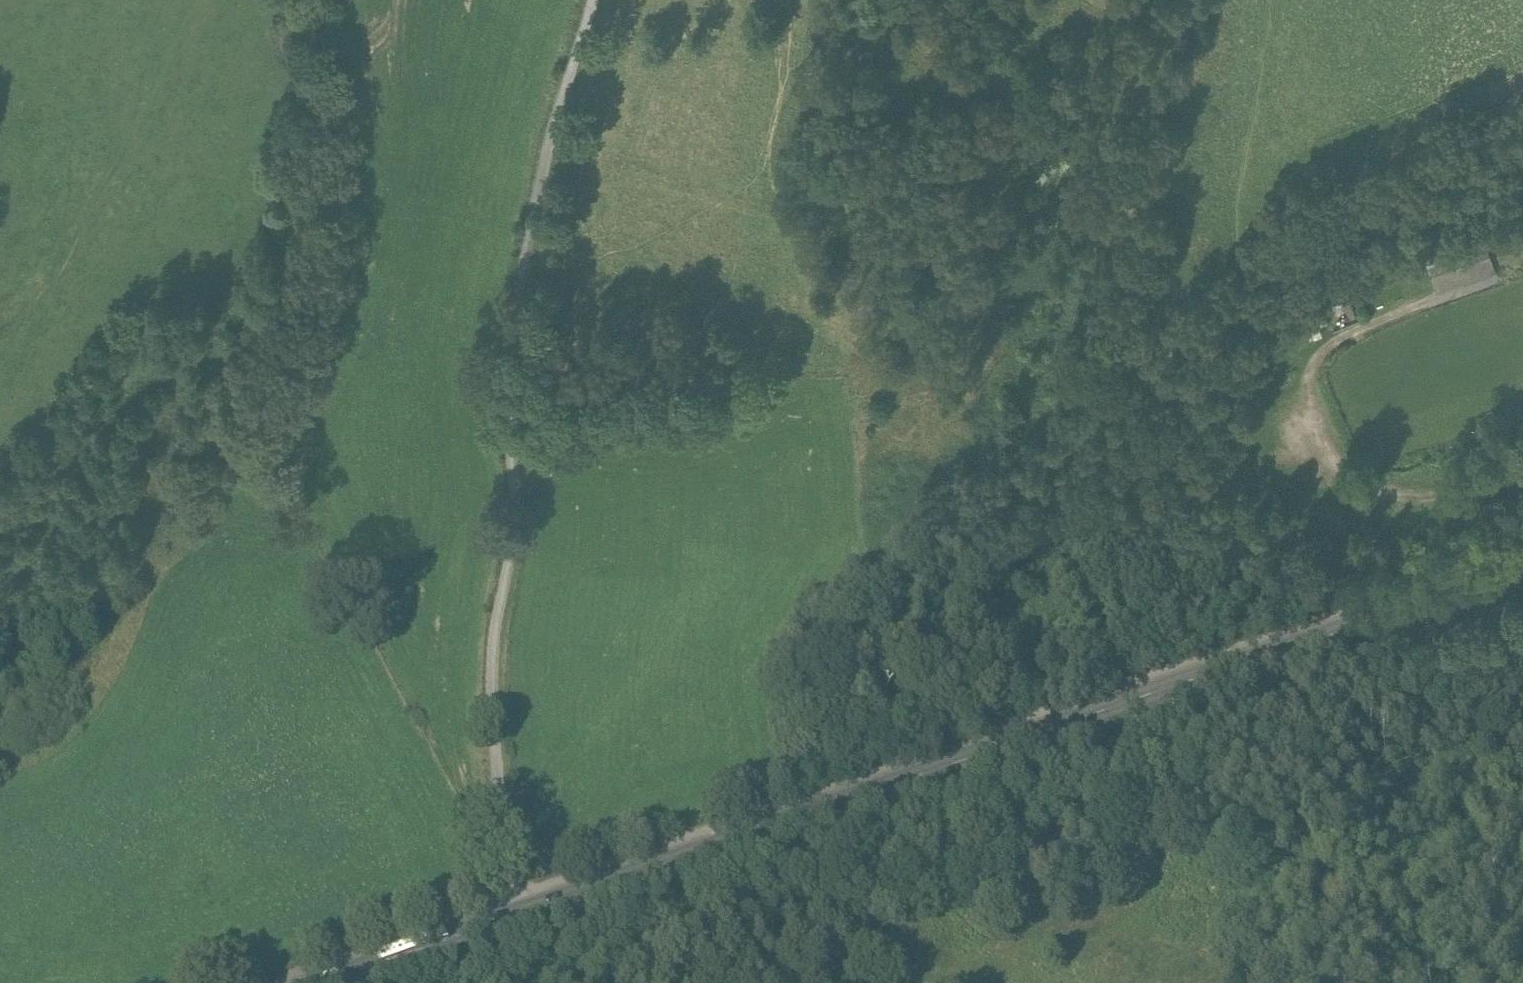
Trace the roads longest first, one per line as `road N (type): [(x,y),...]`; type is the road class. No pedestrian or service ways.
road 1 (secondary): [(523,916),(1522,566)]
road 2 (residential): [(591,0),(519,284),(507,369),(514,501),(494,657),(496,774),(523,916)]
road 3 (secondary): [(333,982),(523,916)]

